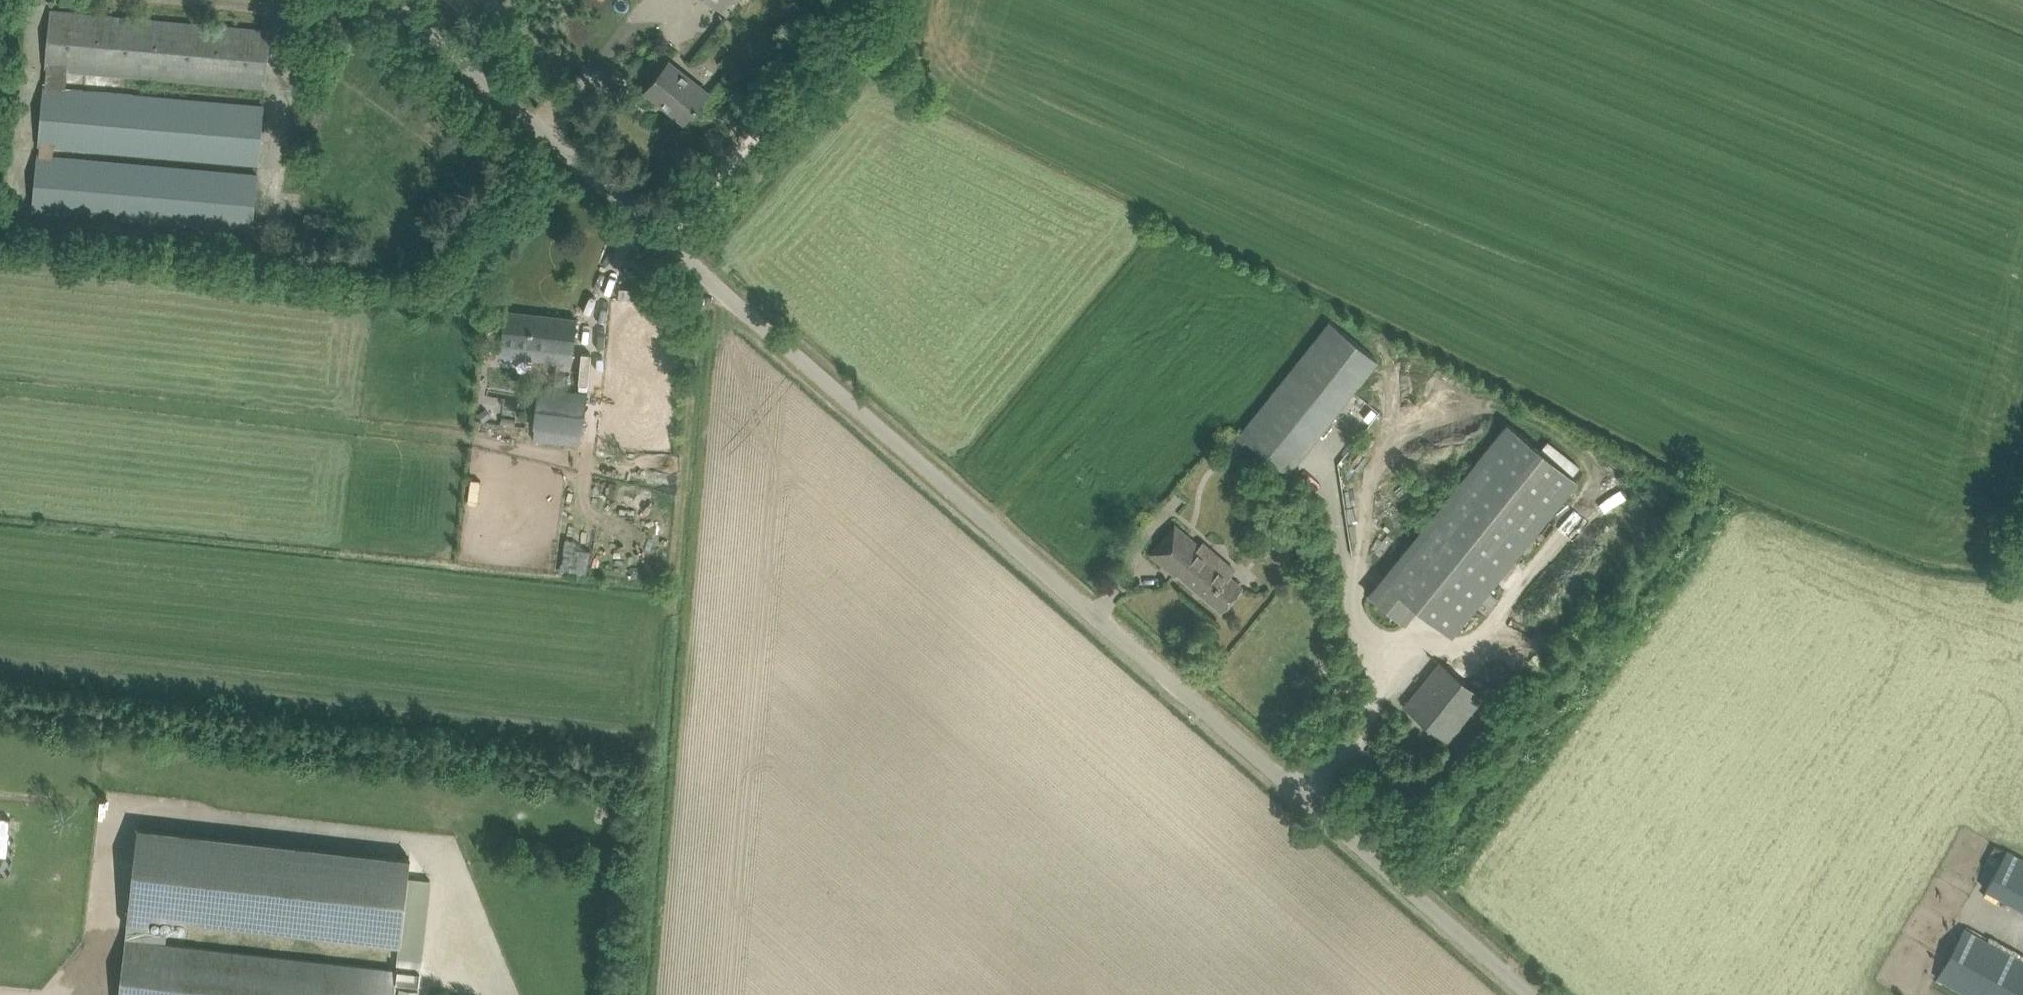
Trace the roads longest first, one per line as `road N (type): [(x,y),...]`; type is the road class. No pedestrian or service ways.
road 1 (unclassified): [(1535,994),(398,0)]
road 2 (track): [(864,0),(665,233)]

